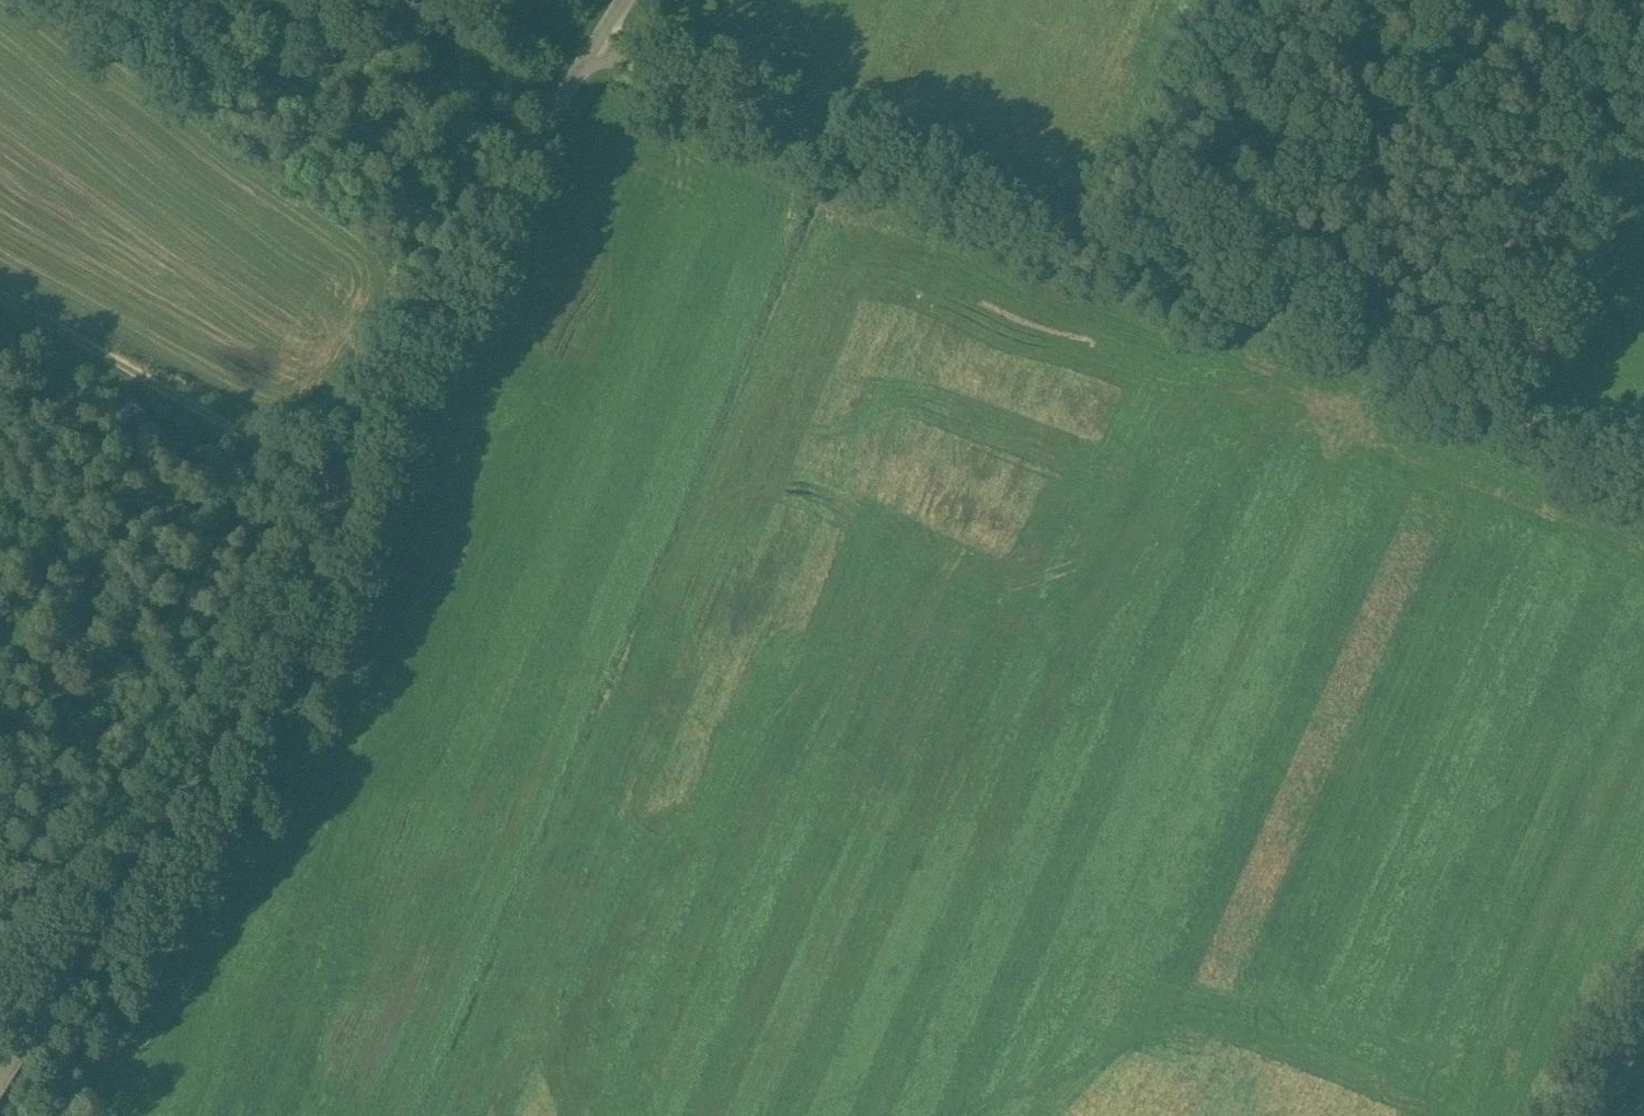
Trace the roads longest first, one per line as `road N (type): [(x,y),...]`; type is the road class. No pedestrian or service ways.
road 1 (unclassified): [(0,1074),(78,955),(337,488),(416,321),(599,43)]
road 2 (unclassified): [(599,43),(1643,477)]
road 3 (track): [(346,469),(365,500),(364,540),(212,874),(74,1115)]
road 4 (track): [(337,488),(0,295)]

